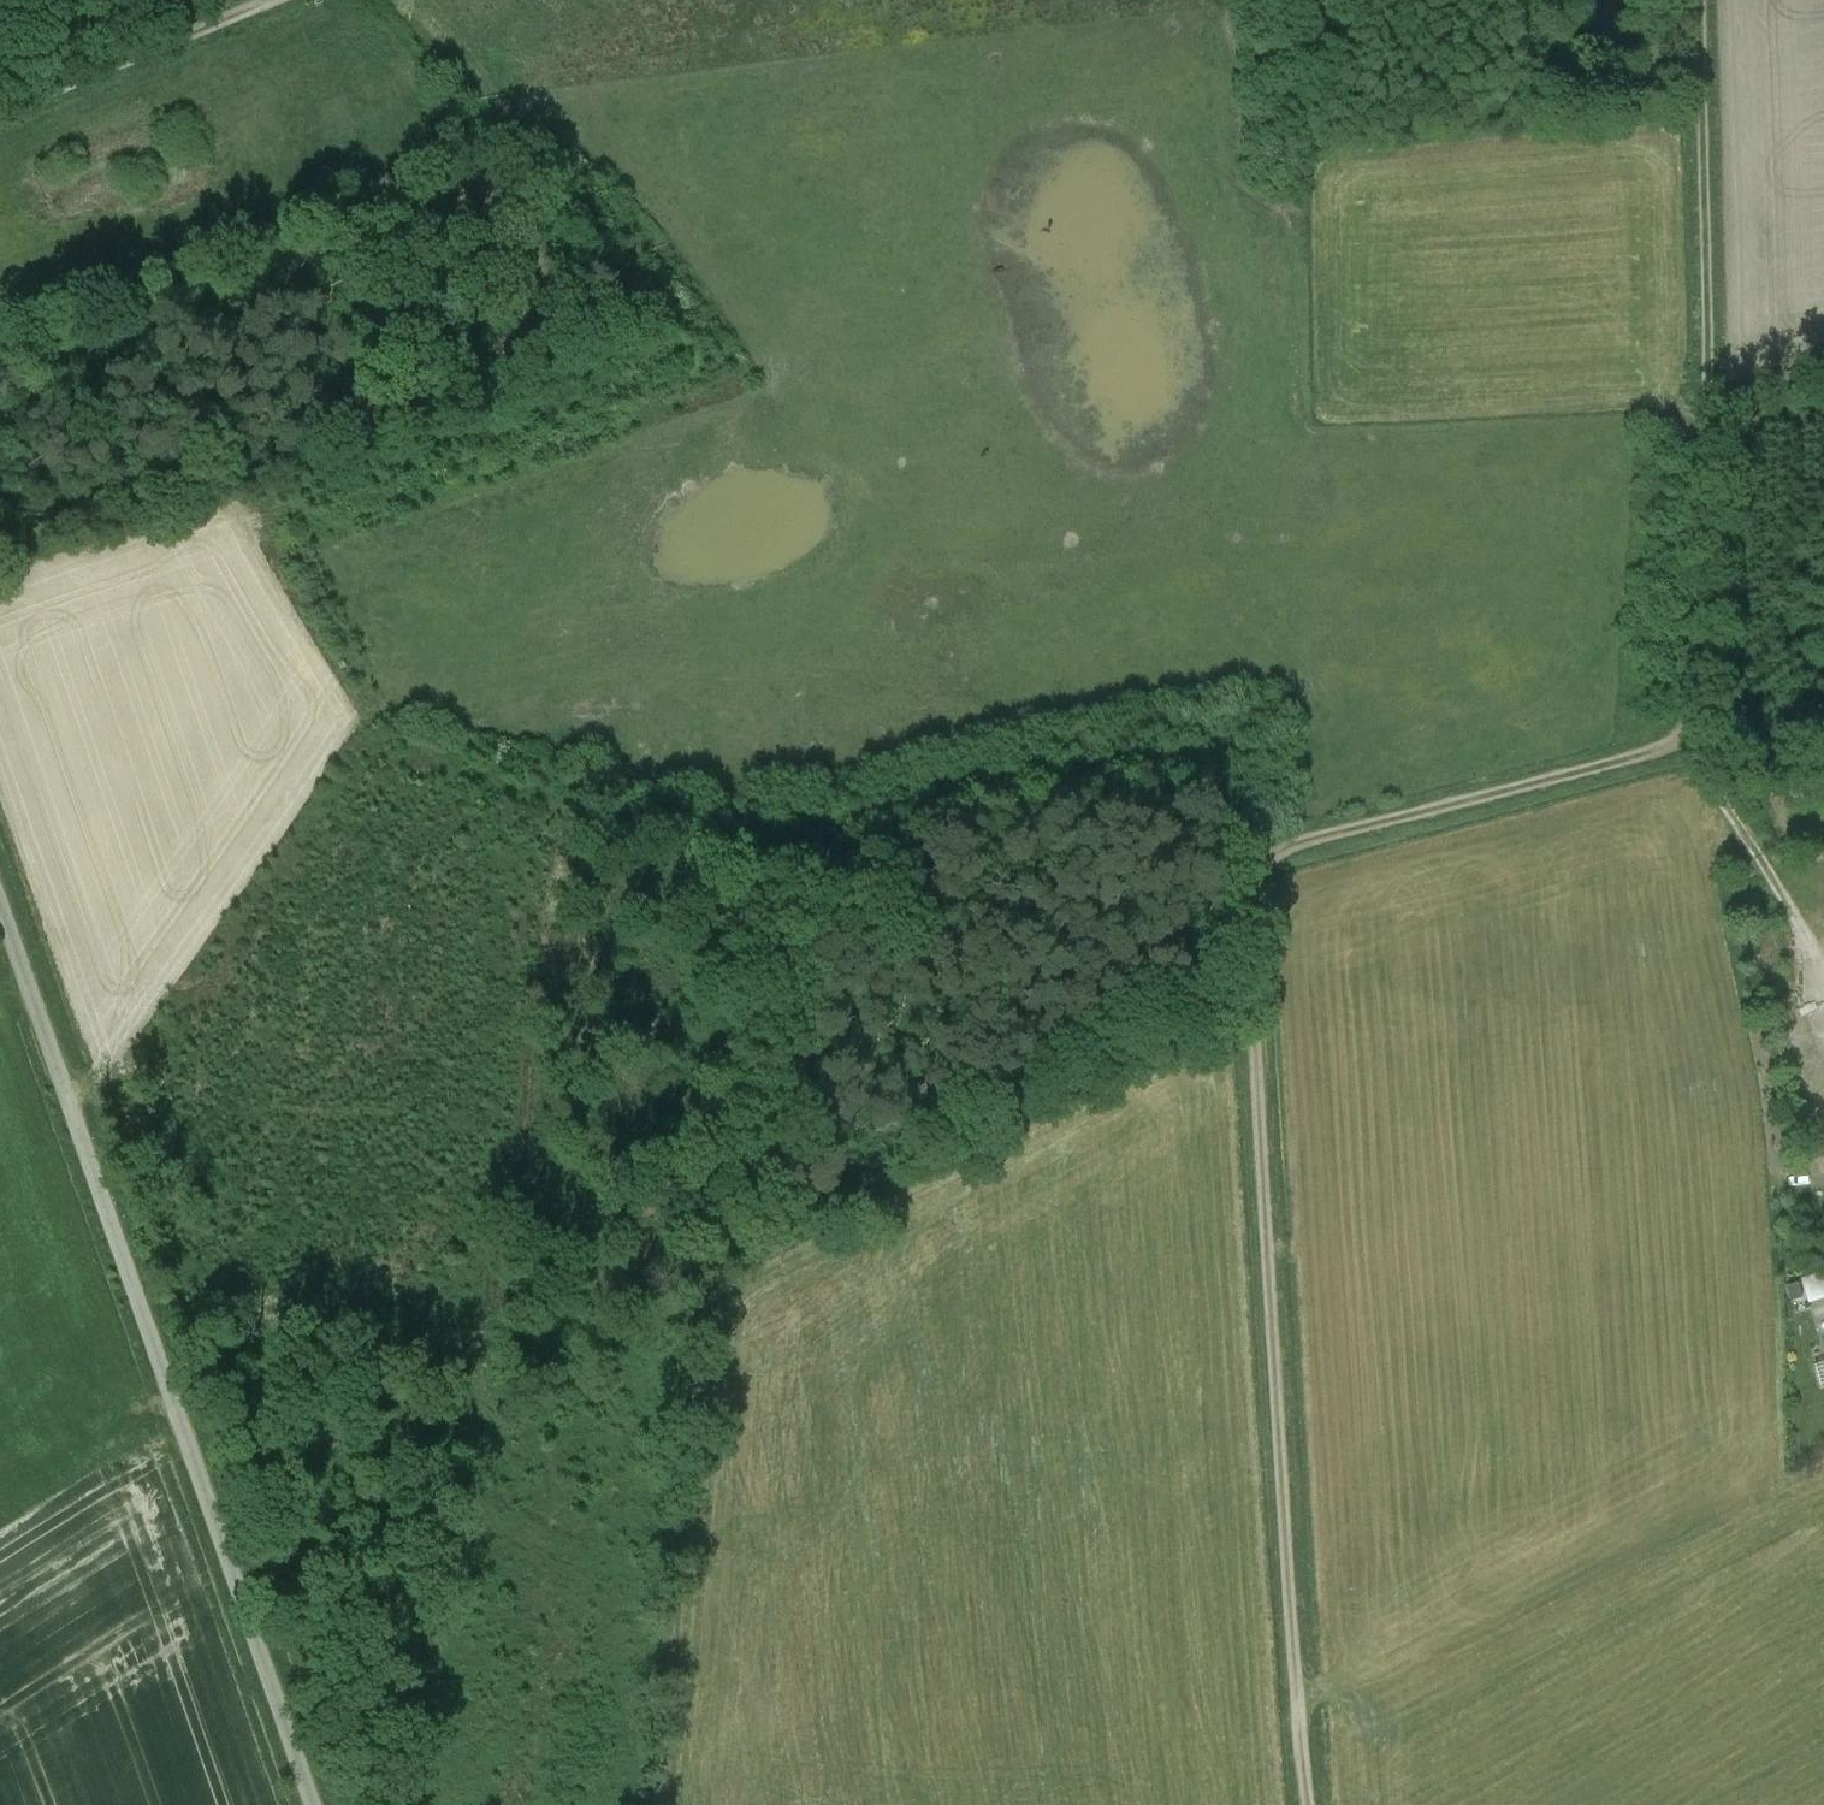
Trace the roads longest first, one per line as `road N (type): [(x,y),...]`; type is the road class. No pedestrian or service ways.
road 1 (track): [(1701,0),(1710,374),(1700,711),(1680,747),(1267,855),(1241,894),(1313,1804)]
road 2 (unclassified): [(0,912),(310,1804)]
road 3 (track): [(307,0),(0,125)]

